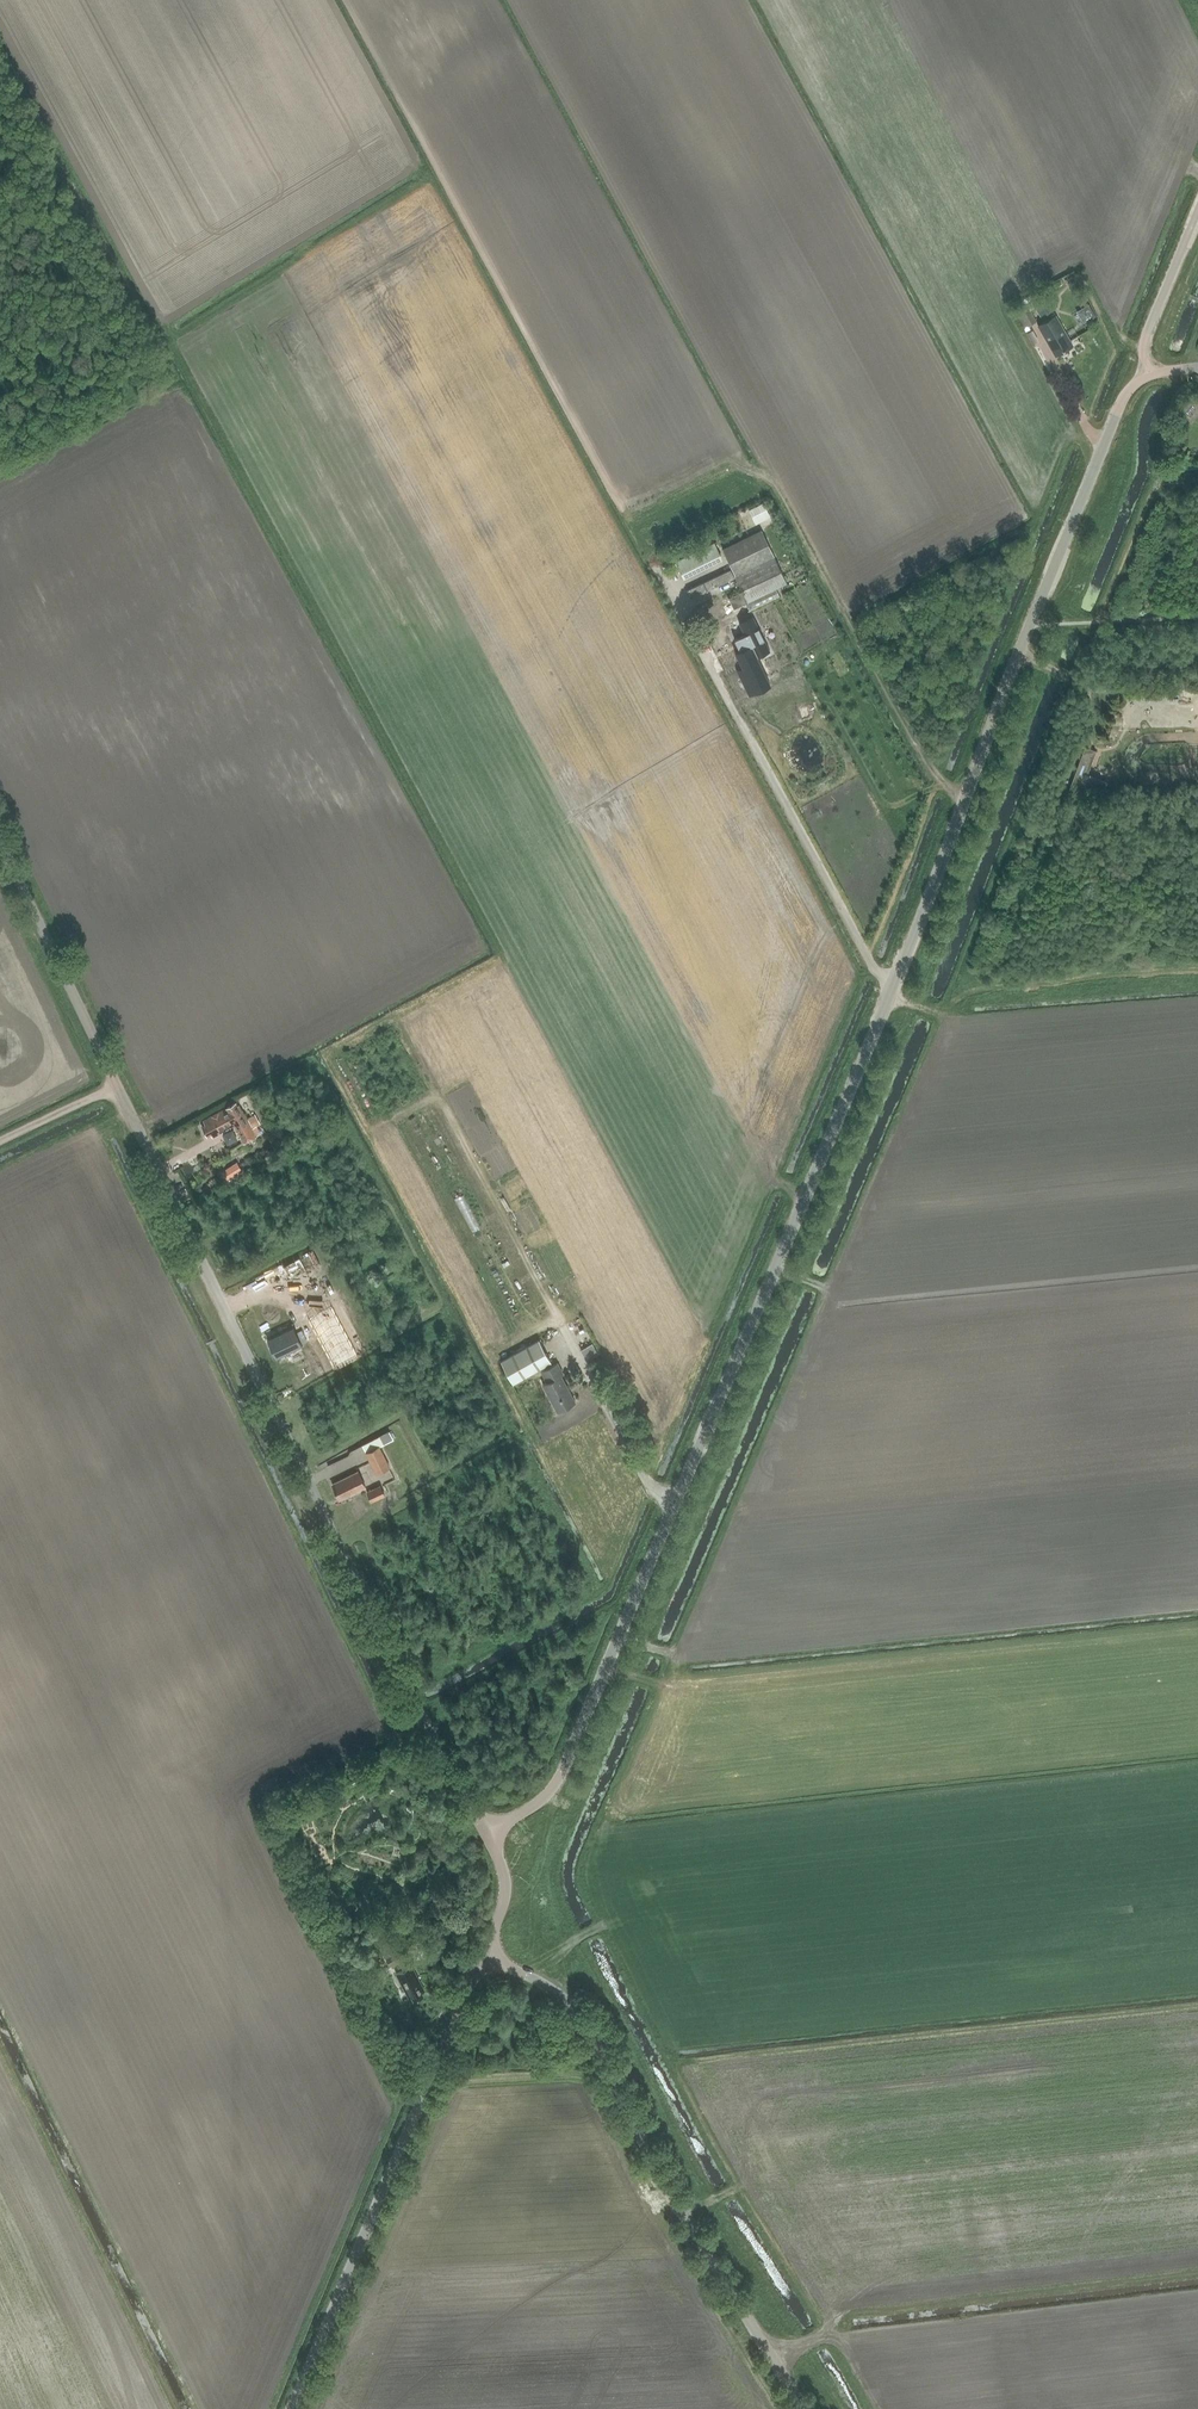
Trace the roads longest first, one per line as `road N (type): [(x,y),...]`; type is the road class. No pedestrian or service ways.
road 1 (unclassified): [(485,1836),(542,1801),(557,1780),(893,984),(1118,414),(1147,375)]
road 2 (unclassified): [(485,1836),(0,849)]
road 3 (track): [(663,581),(350,0)]
road 4 (unclassified): [(802,2408),(668,2189),(586,2026),(550,1990),(482,1958)]
road 5 (unclassified): [(292,2408),(482,1958)]
road 6 (unclassified): [(1147,375),(1146,340),(1197,211)]
road 7 (unclassified): [(482,1958),(505,1898),(485,1836)]
road 8 (track): [(115,1087),(0,1143)]

